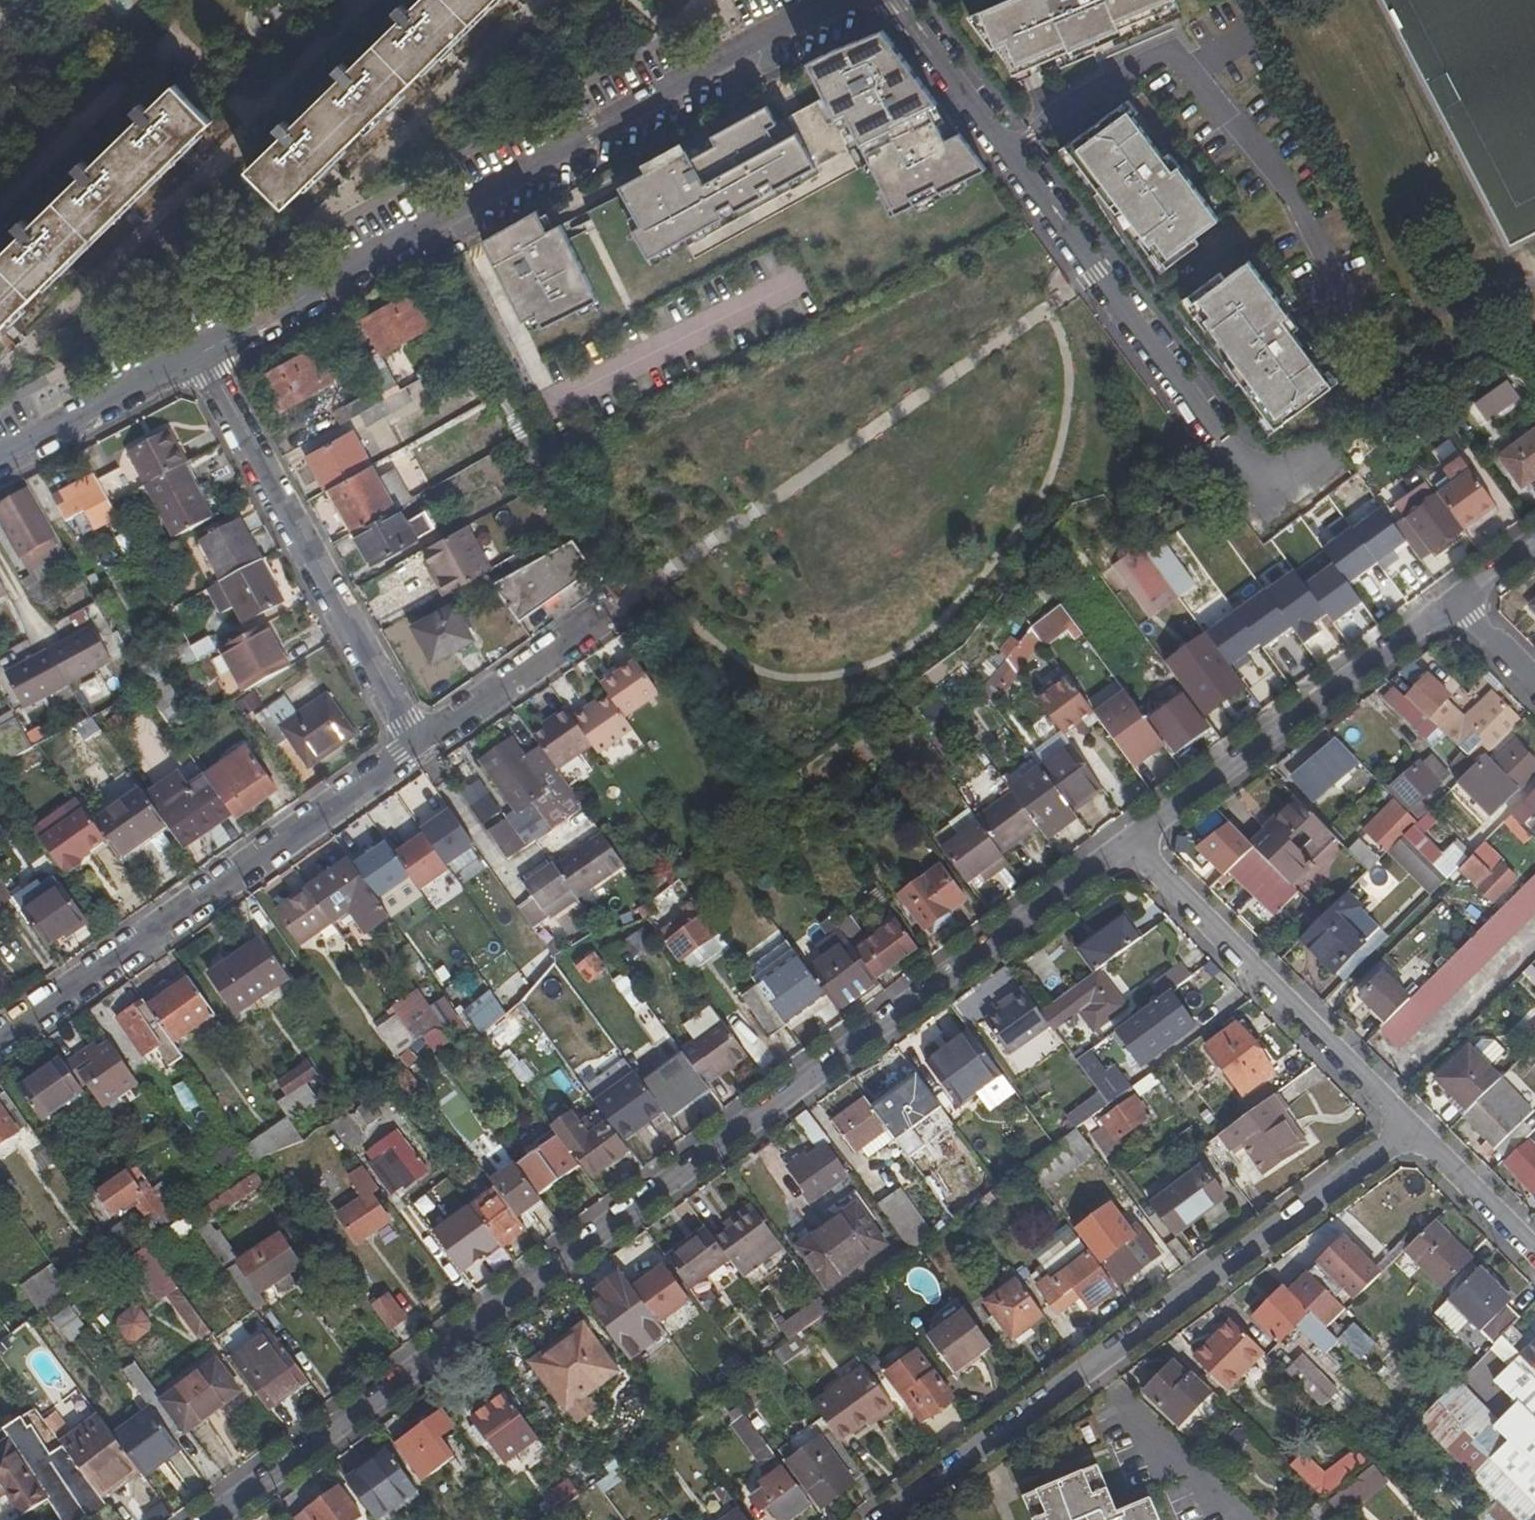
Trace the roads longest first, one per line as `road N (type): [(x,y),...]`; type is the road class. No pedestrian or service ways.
road 1 (residential): [(214,1519),(1131,843)]
road 2 (residential): [(849,0),(806,16),(203,350)]
road 3 (residential): [(897,0),(1254,478),(1326,457)]
road 4 (residential): [(878,1519),(1403,1133)]
road 5 (residential): [(0,1040),(420,742)]
road 6 (residential): [(420,742),(203,350)]
road 7 (residential): [(1131,843),(1458,604)]
road 8 (residential): [(1131,843),(1403,1133)]
road 9 (residential): [(203,350),(0,455)]
road 10 (residential): [(420,742),(598,617)]
road 11 (residential): [(1403,1133),(1534,1262)]

